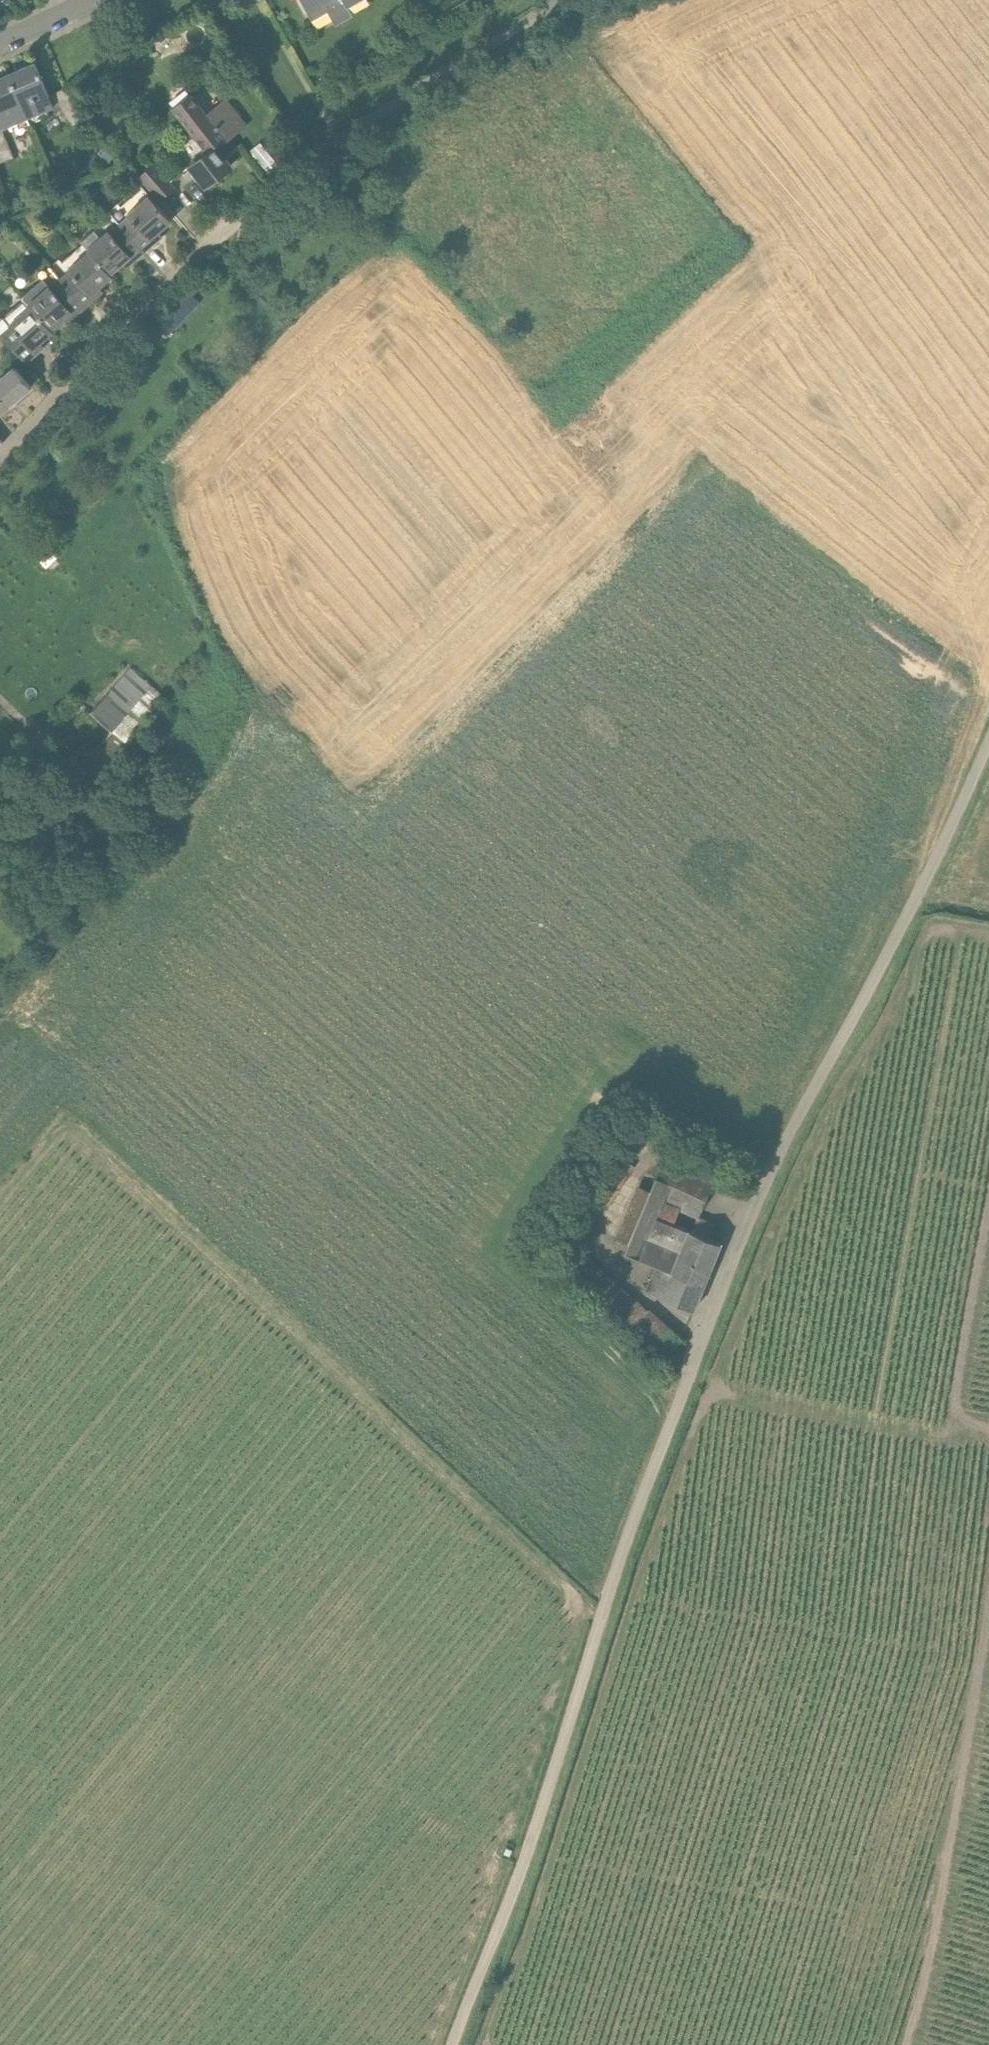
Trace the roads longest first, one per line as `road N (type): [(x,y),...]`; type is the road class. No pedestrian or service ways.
road 1 (unclassified): [(456,2044),(518,1886),(615,1572),(747,1220),(988,742)]
road 2 (residential): [(0,488),(118,339),(223,232),(381,113),(564,0)]

